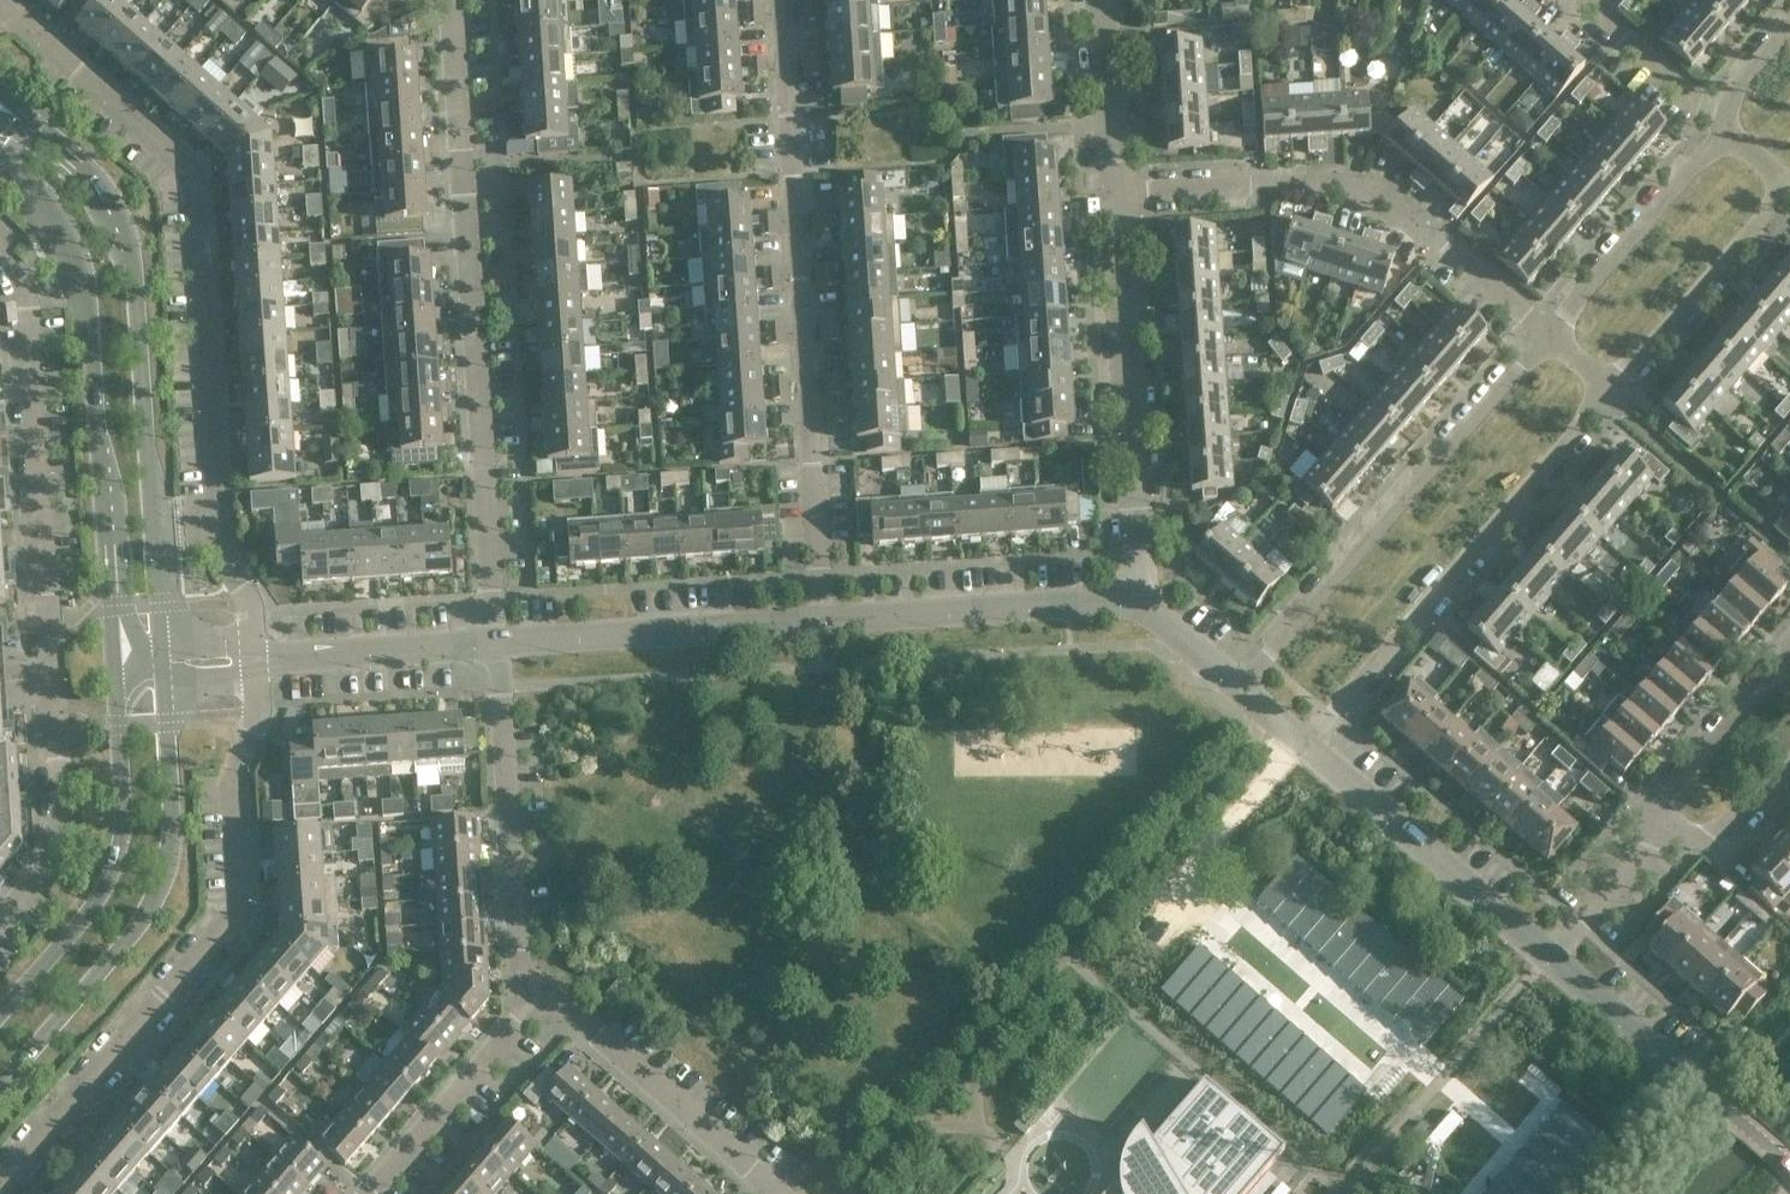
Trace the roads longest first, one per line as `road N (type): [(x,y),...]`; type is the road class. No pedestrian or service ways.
road 1 (residential): [(259,659),(250,587),(218,539),(195,174),(0,6)]
road 2 (residential): [(0,919),(64,843),(31,285),(0,255)]
road 3 (residential): [(496,643),(449,0)]
road 4 (residential): [(0,1185),(241,910),(228,796),(260,727),(259,659)]
road 5 (residential): [(823,619),(784,0)]
road 6 (tertiary): [(162,647),(131,239),(88,175),(0,97)]
road 7 (tertiary): [(0,159),(56,208),(80,262),(113,650)]
road 8 (residential): [(1526,321),(1229,678)]
road 9 (residential): [(1312,750),(1618,401)]
road 10 (tertiary): [(0,1082),(158,897),(169,869),(165,683)]
road 11 (residential): [(1526,321),(1359,187),(1118,190)]
road 12 (residential): [(1137,604),(1118,190)]
road 13 (tertiary): [(115,686),(121,831),(113,868),(99,901),(0,1014)]
road 14 (residential): [(518,994),(496,643)]
road 15 (residential): [(496,643),(823,619)]
road 16 (residential): [(1312,750),(1552,961)]
road 17 (residential): [(768,1193),(518,994)]
road 18 (residential): [(823,619),(1137,604)]
road 19 (residential): [(1789,1164),(1552,961)]
road 20 (residential): [(1705,118),(1526,321)]
road 21 (residential): [(1789,638),(1665,780),(1652,851)]
road 22 (residential): [(367,1193),(505,1039),(518,994)]
road 23 (residential): [(1618,401),(1789,220)]
road 24 (residential): [(259,659),(496,643)]
road 25 (residential): [(1118,190),(1101,0)]
road 26 (residential): [(1705,118),(1565,0)]
road 27 (residential): [(1652,851),(1733,837),(1789,777)]
road 28 (residential): [(1552,961),(1652,851)]
road 29 (residential): [(1789,17),(1705,118)]
road 30 (residential): [(1618,401),(1526,321)]

